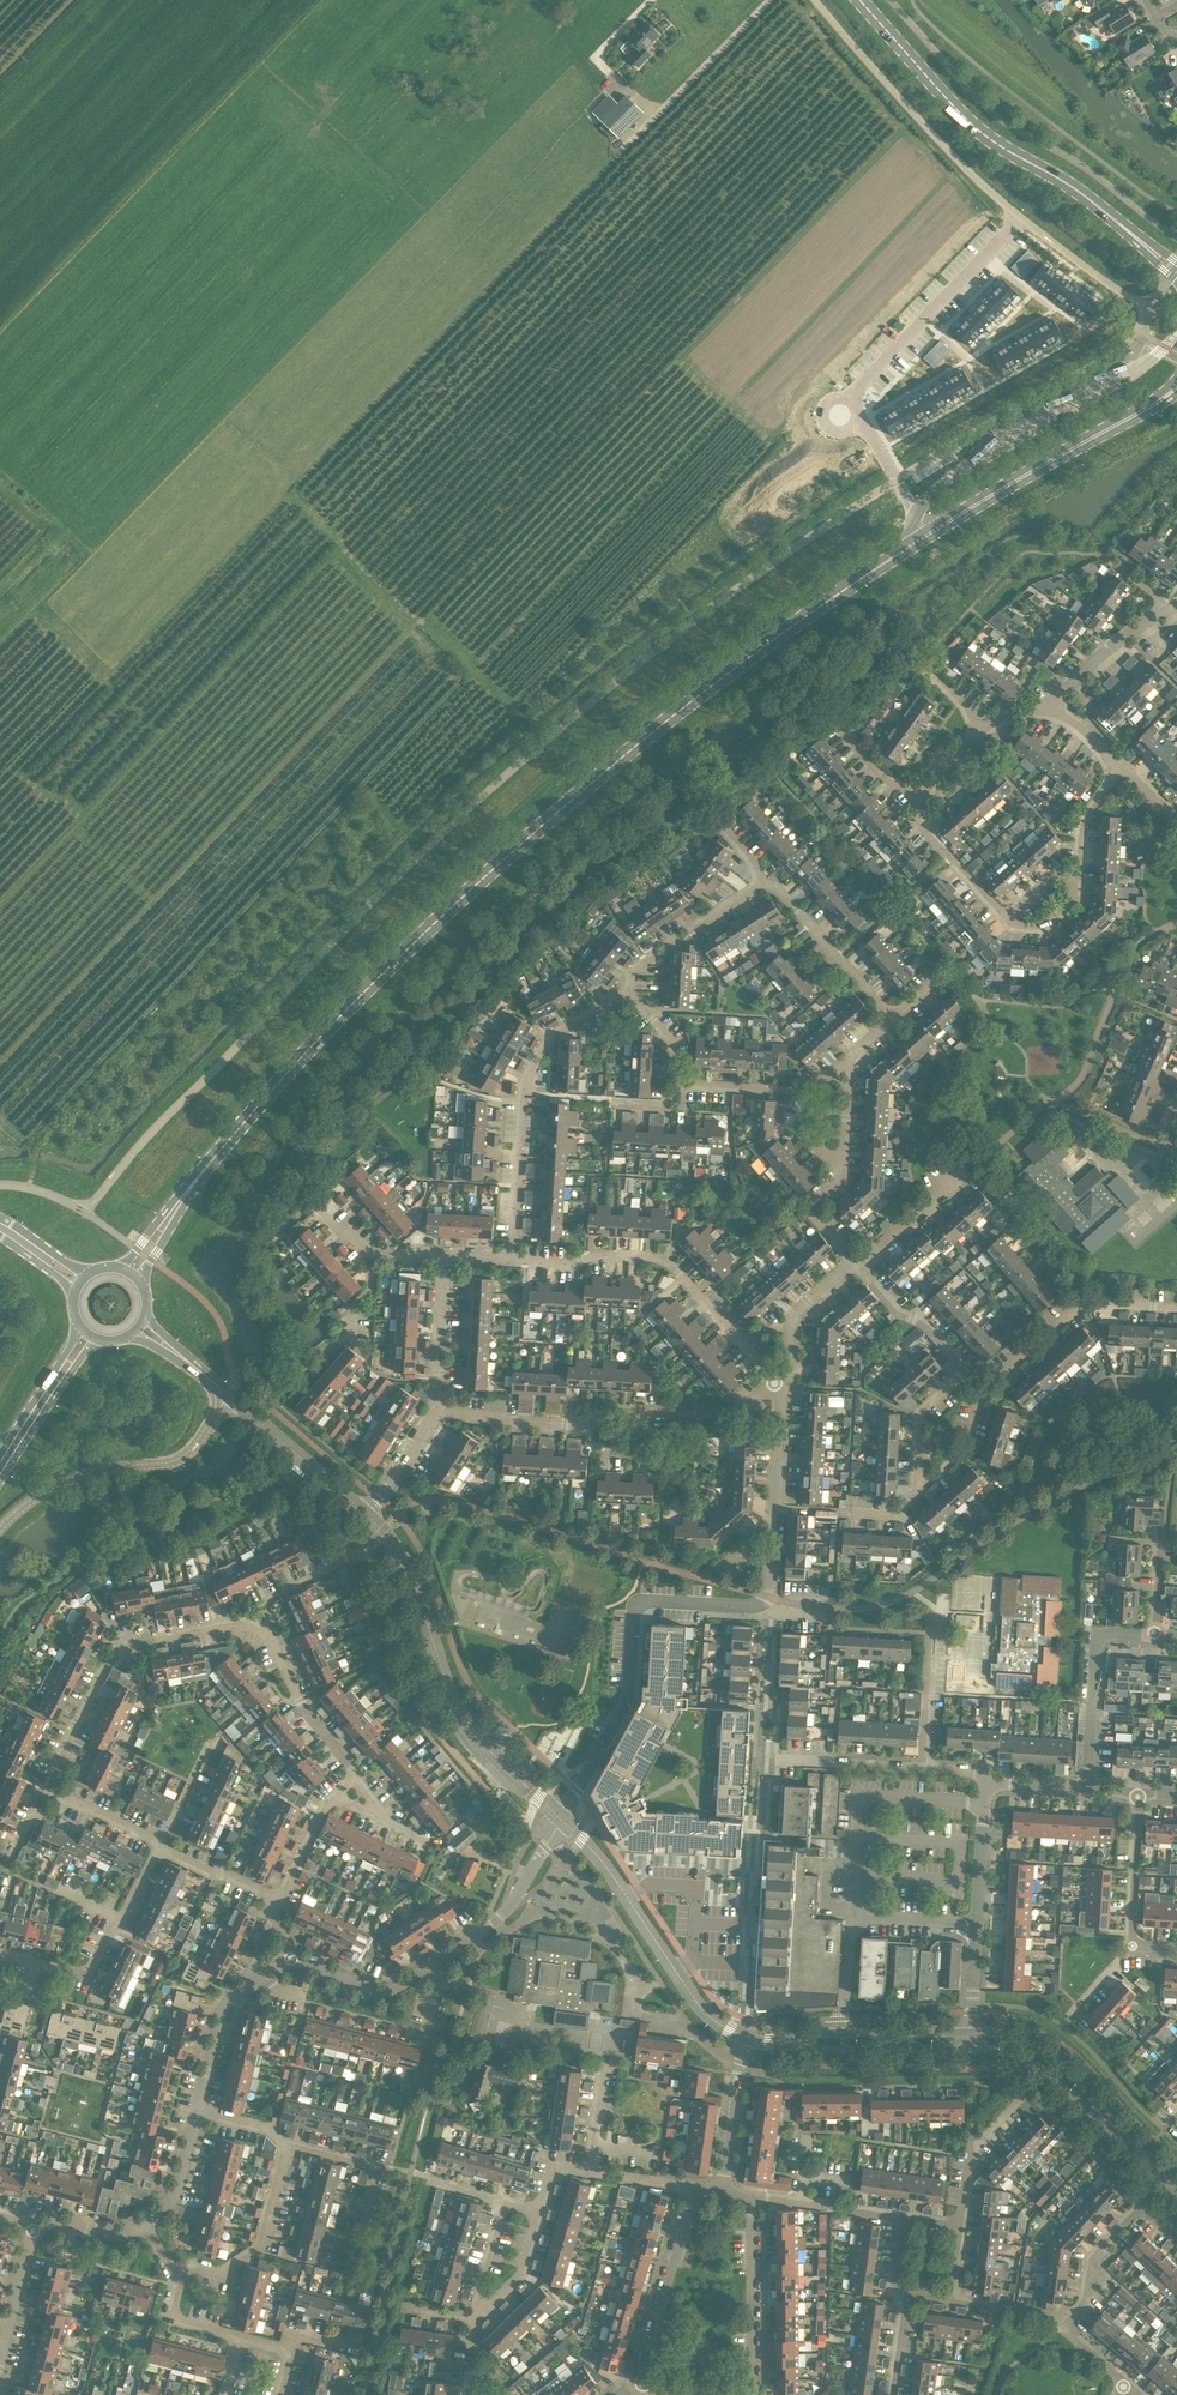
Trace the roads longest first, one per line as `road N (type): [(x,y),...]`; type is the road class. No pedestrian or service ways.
road 1 (primary): [(131,1274),(183,1195),(295,1063),(524,841),(710,686),(927,534)]
road 2 (primary): [(1176,272),(1068,184),(993,143),(862,0)]
road 3 (tertiary): [(561,1819),(461,1718),(412,1579),(366,1507)]
road 4 (residential): [(561,1819),(627,1698),(635,1610),(652,1601),(755,1607),(768,1597)]
road 5 (residential): [(291,1959),(369,1990),(391,1990),(506,1911),(561,1819)]
road 6 (residential): [(513,1262),(529,1070),(554,1032),(630,991)]
road 7 (residential): [(513,1262),(570,1264),(597,1253),(666,1260),(776,1383)]
road 8 (unclassified): [(1031,226),(945,147),(816,0)]
road 9 (residential): [(45,1787),(122,1645),(253,1627)]
road 10 (primary): [(927,534),(1176,387)]
road 11 (tertiary): [(746,2037),(698,2003),(602,1862),(561,1819)]
road 12 (residential): [(1125,2383),(1063,2328),(1089,2295),(1094,2260),(1138,2211),(1176,2239)]
road 13 (unclassified): [(0,1529),(77,1476),(177,1462),(222,1406)]
road 14 (residential): [(1013,223),(880,365),(853,396),(853,408)]
road 15 (residential): [(971,2032),(990,1788)]
road 16 (residential): [(0,1960),(88,1969),(159,1845)]
road 17 (residential): [(982,1388),(1076,1305),(1176,1306)]
road 18 (residential): [(440,1411),(565,1424),(626,1410),(658,1411)]
road 19 (tertiary): [(1142,2154),(1052,2055),(997,2033),(971,2032)]
road 20 (residential): [(768,1597),(776,1383)]
road 21 (residential): [(1091,1788),(1095,1643),(1105,1633),(1154,1635)]
road 22 (tertiary): [(970,2048),(1041,2069),(1142,2154)]
road 23 (residential): [(695,2187),(641,2382)]
road 24 (tertiary): [(971,2032),(769,2041)]
road 25 (tertiary): [(769,2041),(808,2049),(970,2048)]
road 26 (track): [(769,0),(628,142)]
road 27 (residential): [(752,2394),(750,2197)]
road 28 (residential): [(178,2275),(193,2268),(221,2273),(255,2251),(288,2146)]
road 29 (residential): [(759,883),(779,890),(893,1017)]
road 30 (residential): [(196,2109),(222,2009),(291,1959)]
road 31 (residential): [(253,1627),(270,1642),(303,1712),(354,1780)]
road 32 (tertiary): [(366,1507),(227,1393)]
road 33 (residential): [(630,991),(632,971),(645,959),(759,883)]
road 34 (residential): [(925,1768),(763,1758)]
road 35 (tertiary): [(0,1471),(90,1336)]
road 36 (tertiary): [(79,1325),(0,1465)]
road 37 (residential): [(967,1374),(923,1321),(902,1313),(855,1265)]
road 38 (residential): [(923,794),(921,828),(1006,918)]
road 39 (residential): [(723,2190),(746,2037)]
road 40 (residential): [(776,1383),(788,1372),(790,1318),(855,1265)]
road 41 (residential): [(440,1411),(445,1257)]
road 42 (residential): [(1130,1945),(1139,1792)]
road 43 (residential): [(925,1768),(931,1615)]
road 44 (residential): [(1047,702),(1168,610)]
road 45 (residential): [(963,2224),(976,2150),(1024,2090)]
road 46 (residential): [(853,408),(927,534)]
road 47 (residential): [(855,1265),(966,1171)]
road 48 (residential): [(283,1896),(159,1845)]
road 49 (residential): [(0,2359),(35,2231)]
road 50 (residential): [(924,1484),(917,1471),(920,1419),(967,1374)]
road 51 (residential): [(141,2221),(171,2200),(196,2109)]
road 52 (residential): [(159,1845),(45,1787)]
road 53 (residential): [(803,1093),(677,1081)]
road 54 (residential): [(855,1265),(809,1205),(841,1171)]
road 55 (residential): [(366,1507),(440,1411)]

